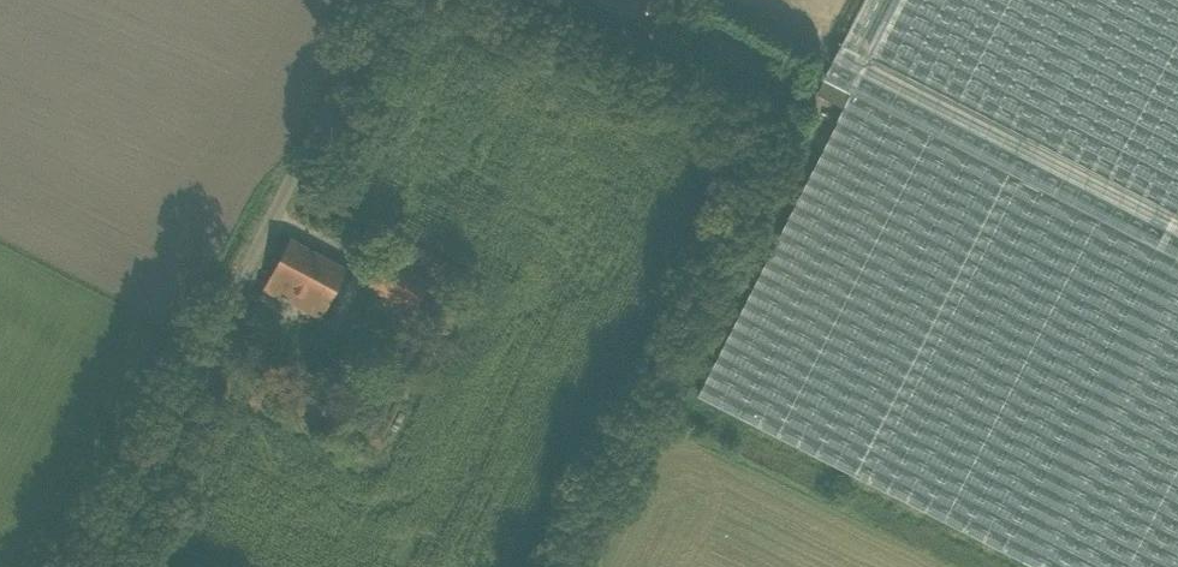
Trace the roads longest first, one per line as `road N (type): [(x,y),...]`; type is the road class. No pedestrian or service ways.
road 1 (unclassified): [(97,566),(384,0)]

